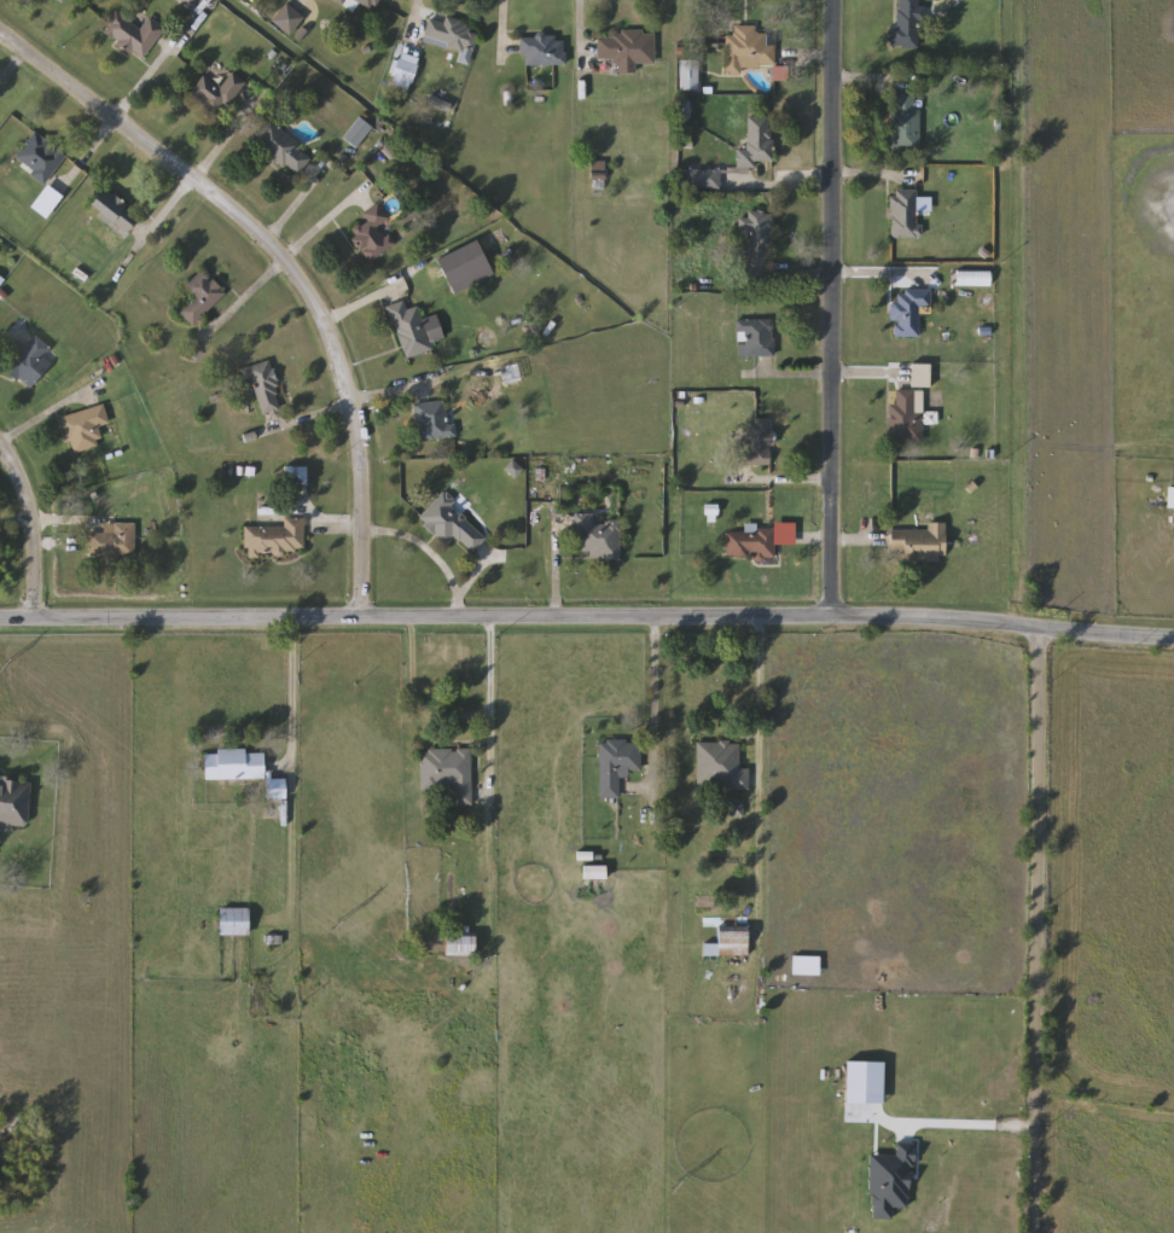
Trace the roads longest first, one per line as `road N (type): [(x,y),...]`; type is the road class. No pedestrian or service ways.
road 1 (tertiary): [(0,620),(831,620),(1173,640)]
road 2 (residential): [(364,621),(359,421),(310,299),(251,227),(0,32)]
road 3 (residential): [(830,0),(831,620)]
road 4 (residential): [(1038,629),(1032,1232)]
road 5 (residential): [(0,447),(29,499),(35,621)]

